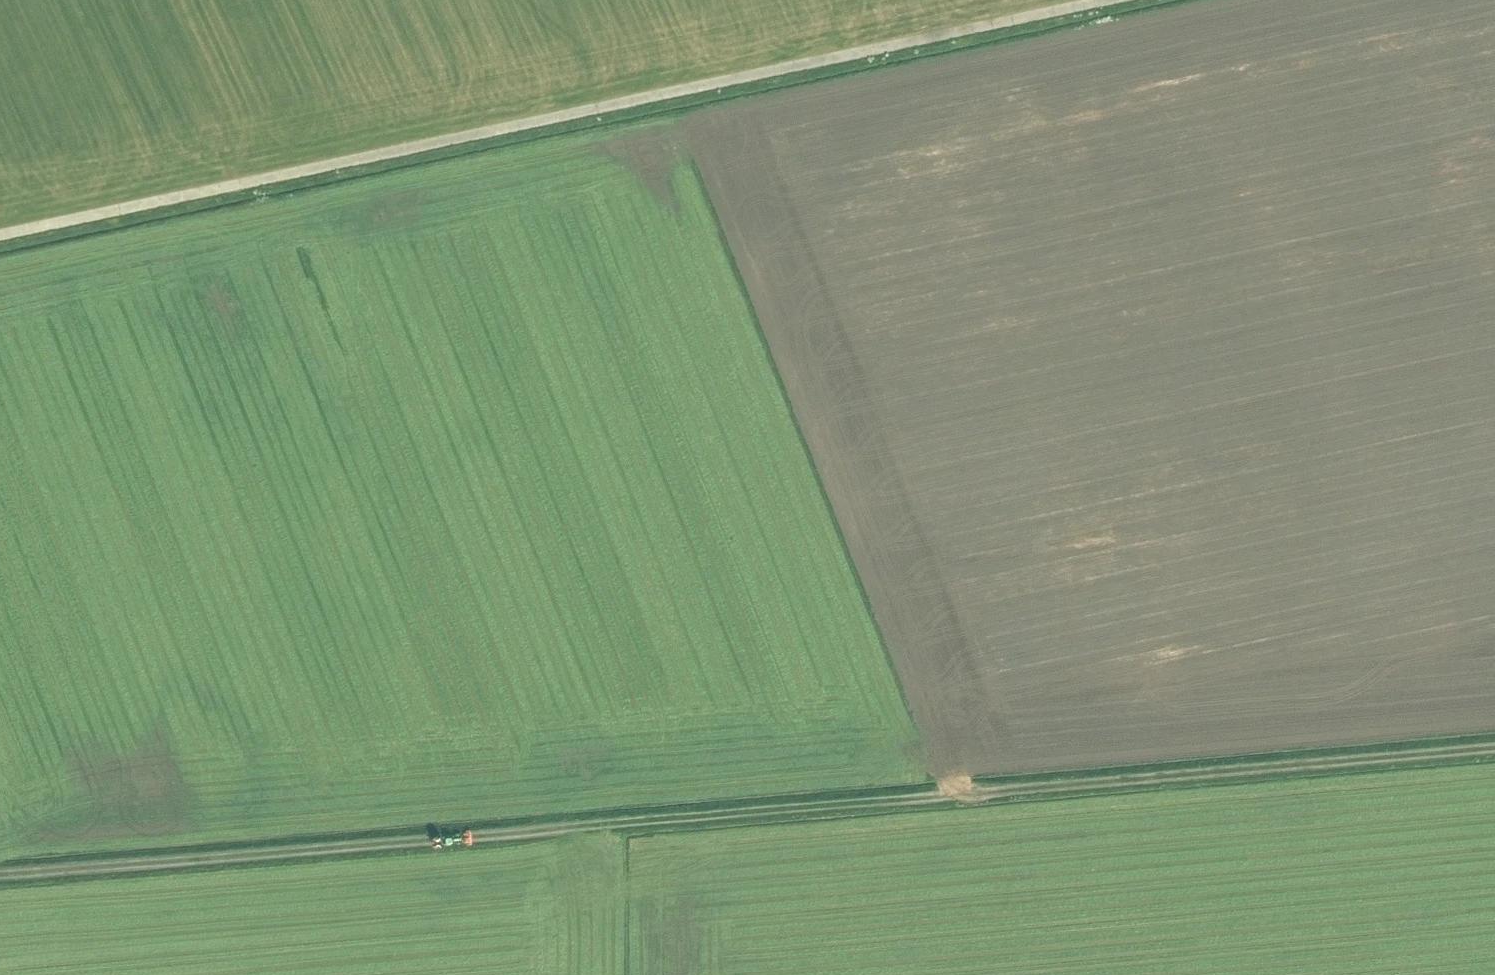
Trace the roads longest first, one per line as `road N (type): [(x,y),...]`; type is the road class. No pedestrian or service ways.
road 1 (track): [(0,874),(1494,747)]
road 2 (track): [(0,235),(1107,0)]

